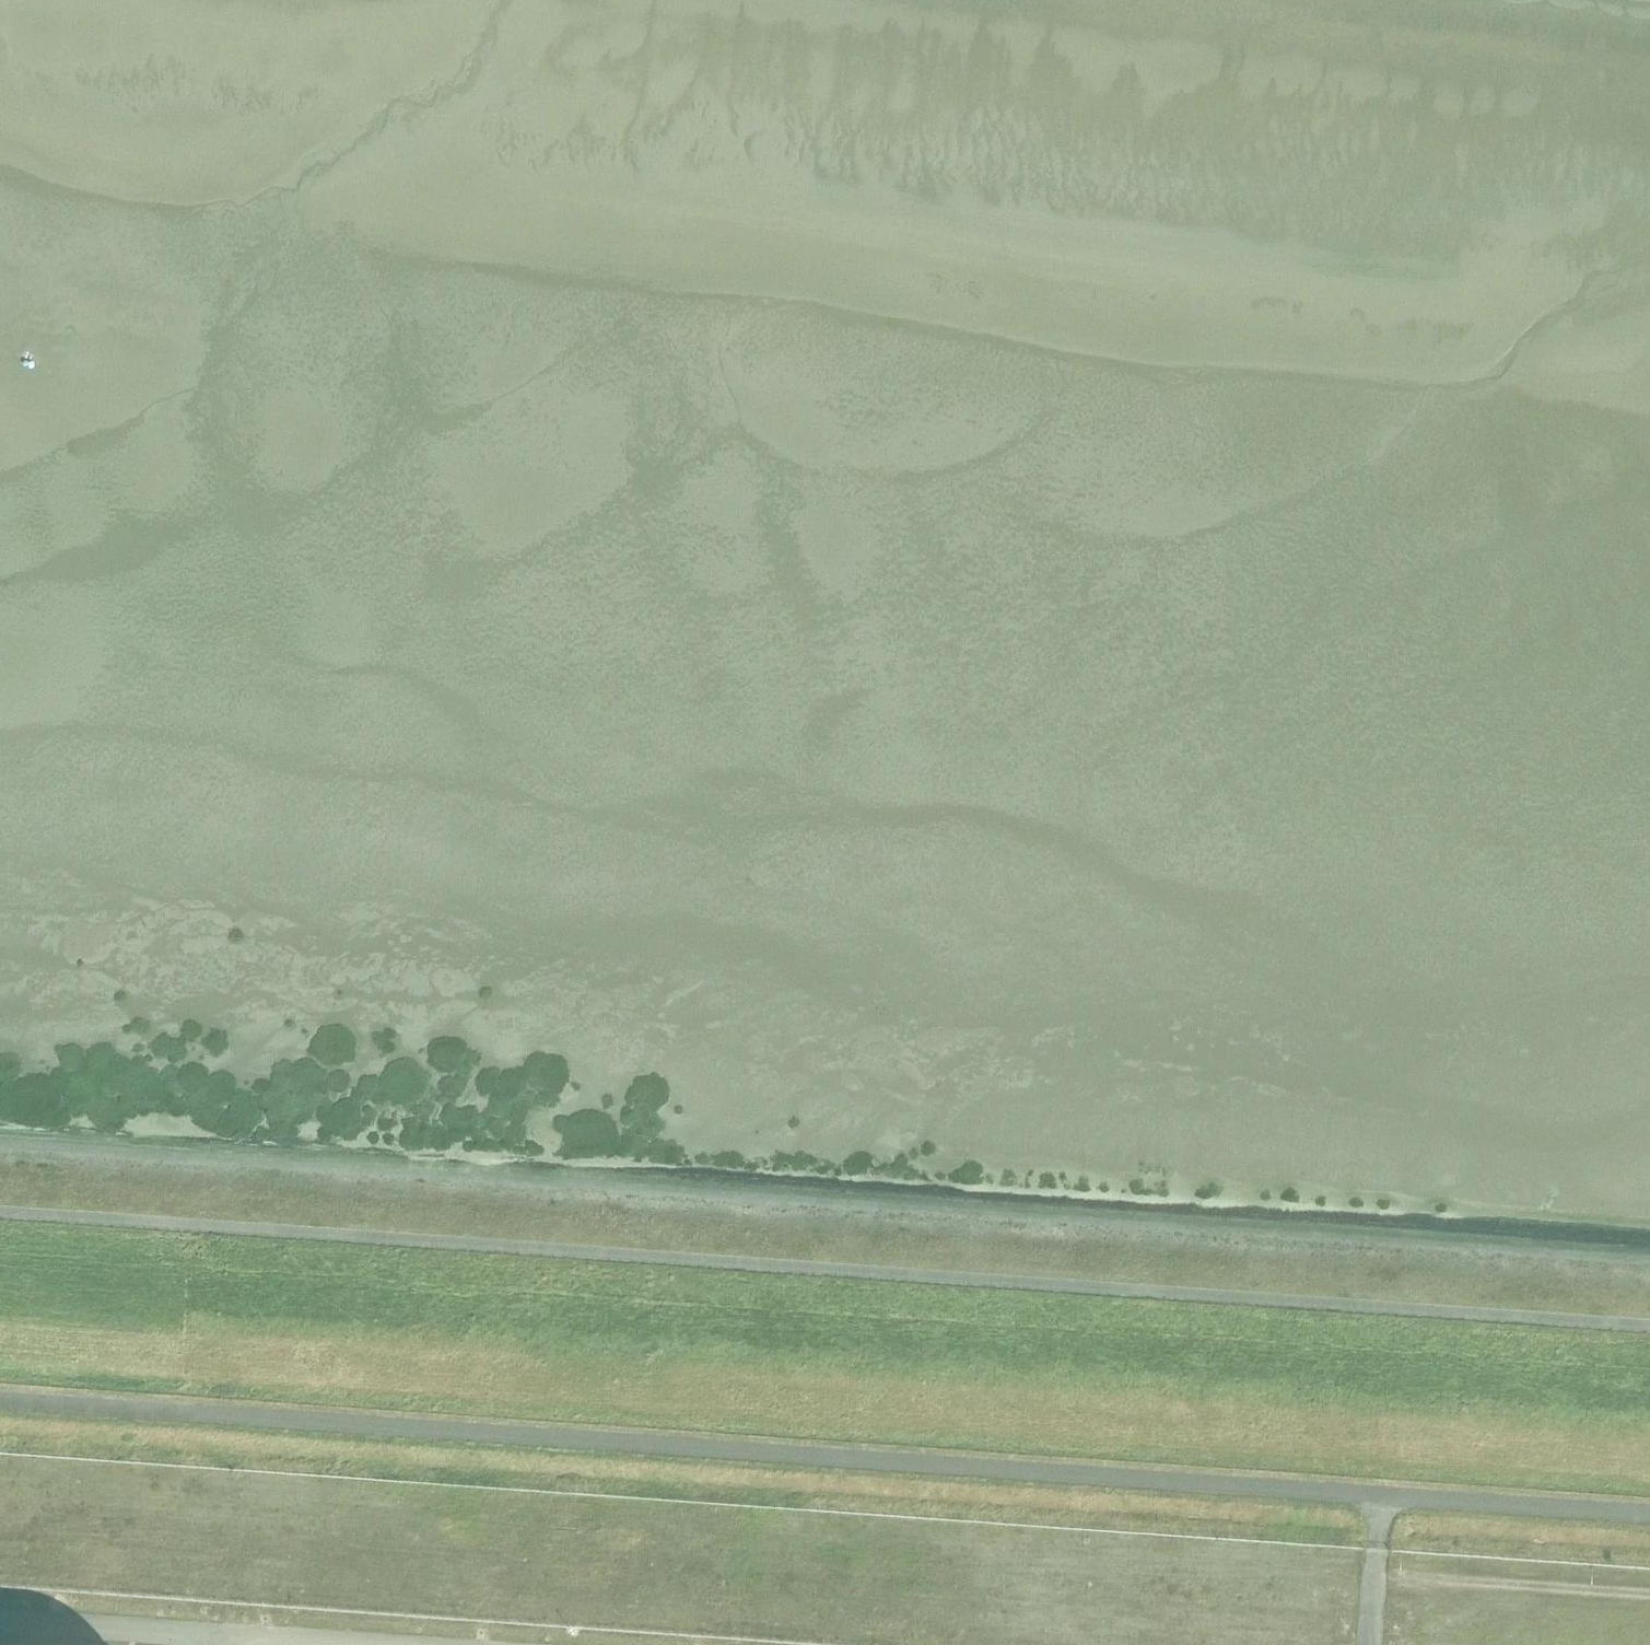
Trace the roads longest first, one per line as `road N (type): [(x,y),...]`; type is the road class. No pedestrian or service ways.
road 1 (unclassified): [(1649,1513),(0,1400)]

